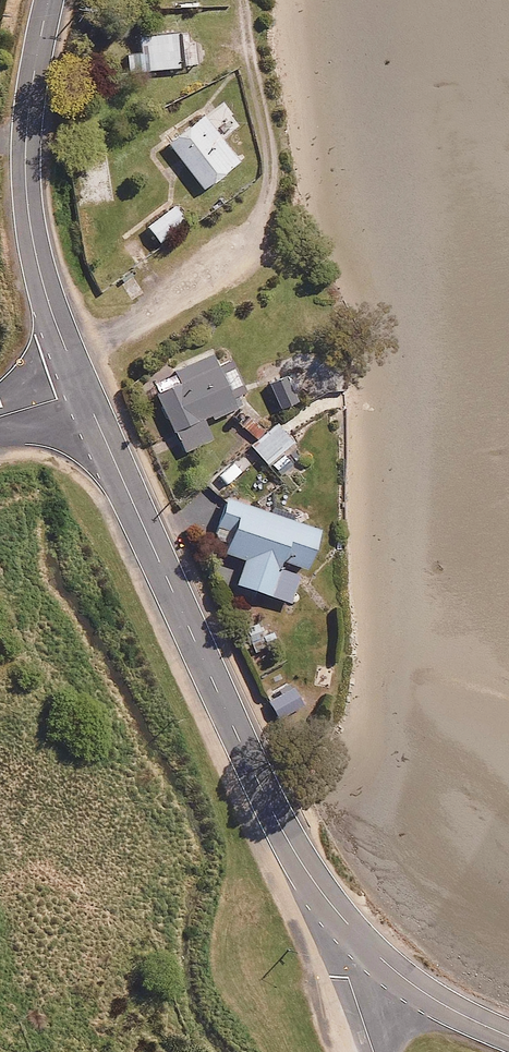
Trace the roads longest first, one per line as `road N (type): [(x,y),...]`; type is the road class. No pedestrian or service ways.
road 1 (secondary): [(83,391),(262,791),(292,848),(365,942)]
road 2 (secondary): [(49,0),(25,163),(36,257),(83,391)]
road 3 (residential): [(322,231),(83,391)]
road 4 (secondary): [(365,942),(440,1003),(508,1036)]

